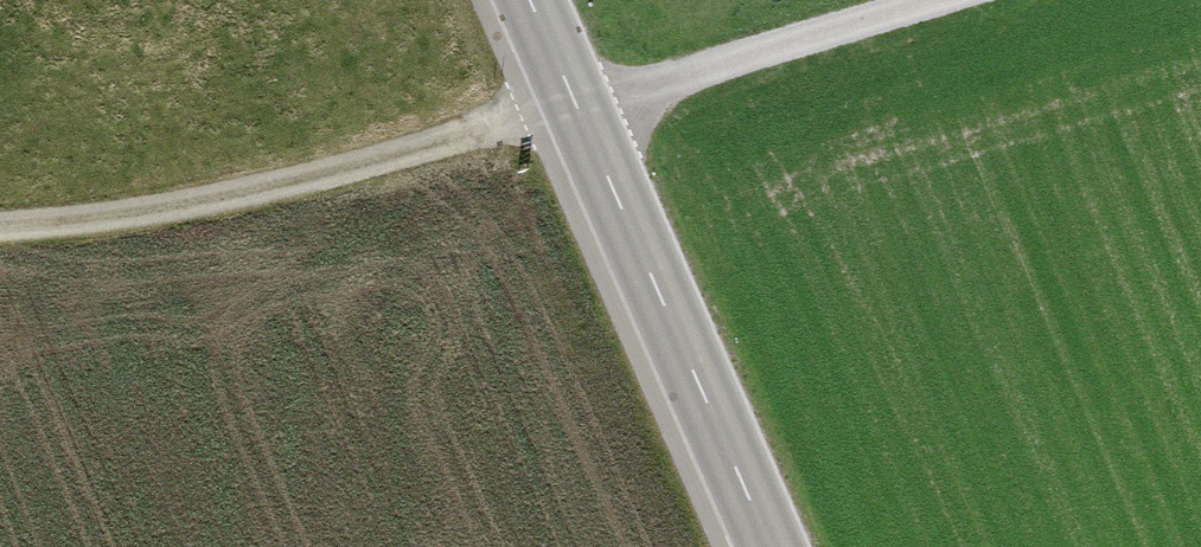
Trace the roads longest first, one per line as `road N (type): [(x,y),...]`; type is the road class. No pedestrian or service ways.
road 1 (track): [(940,0),(253,200),(0,225)]
road 2 (tertiary): [(771,546),(527,0)]

